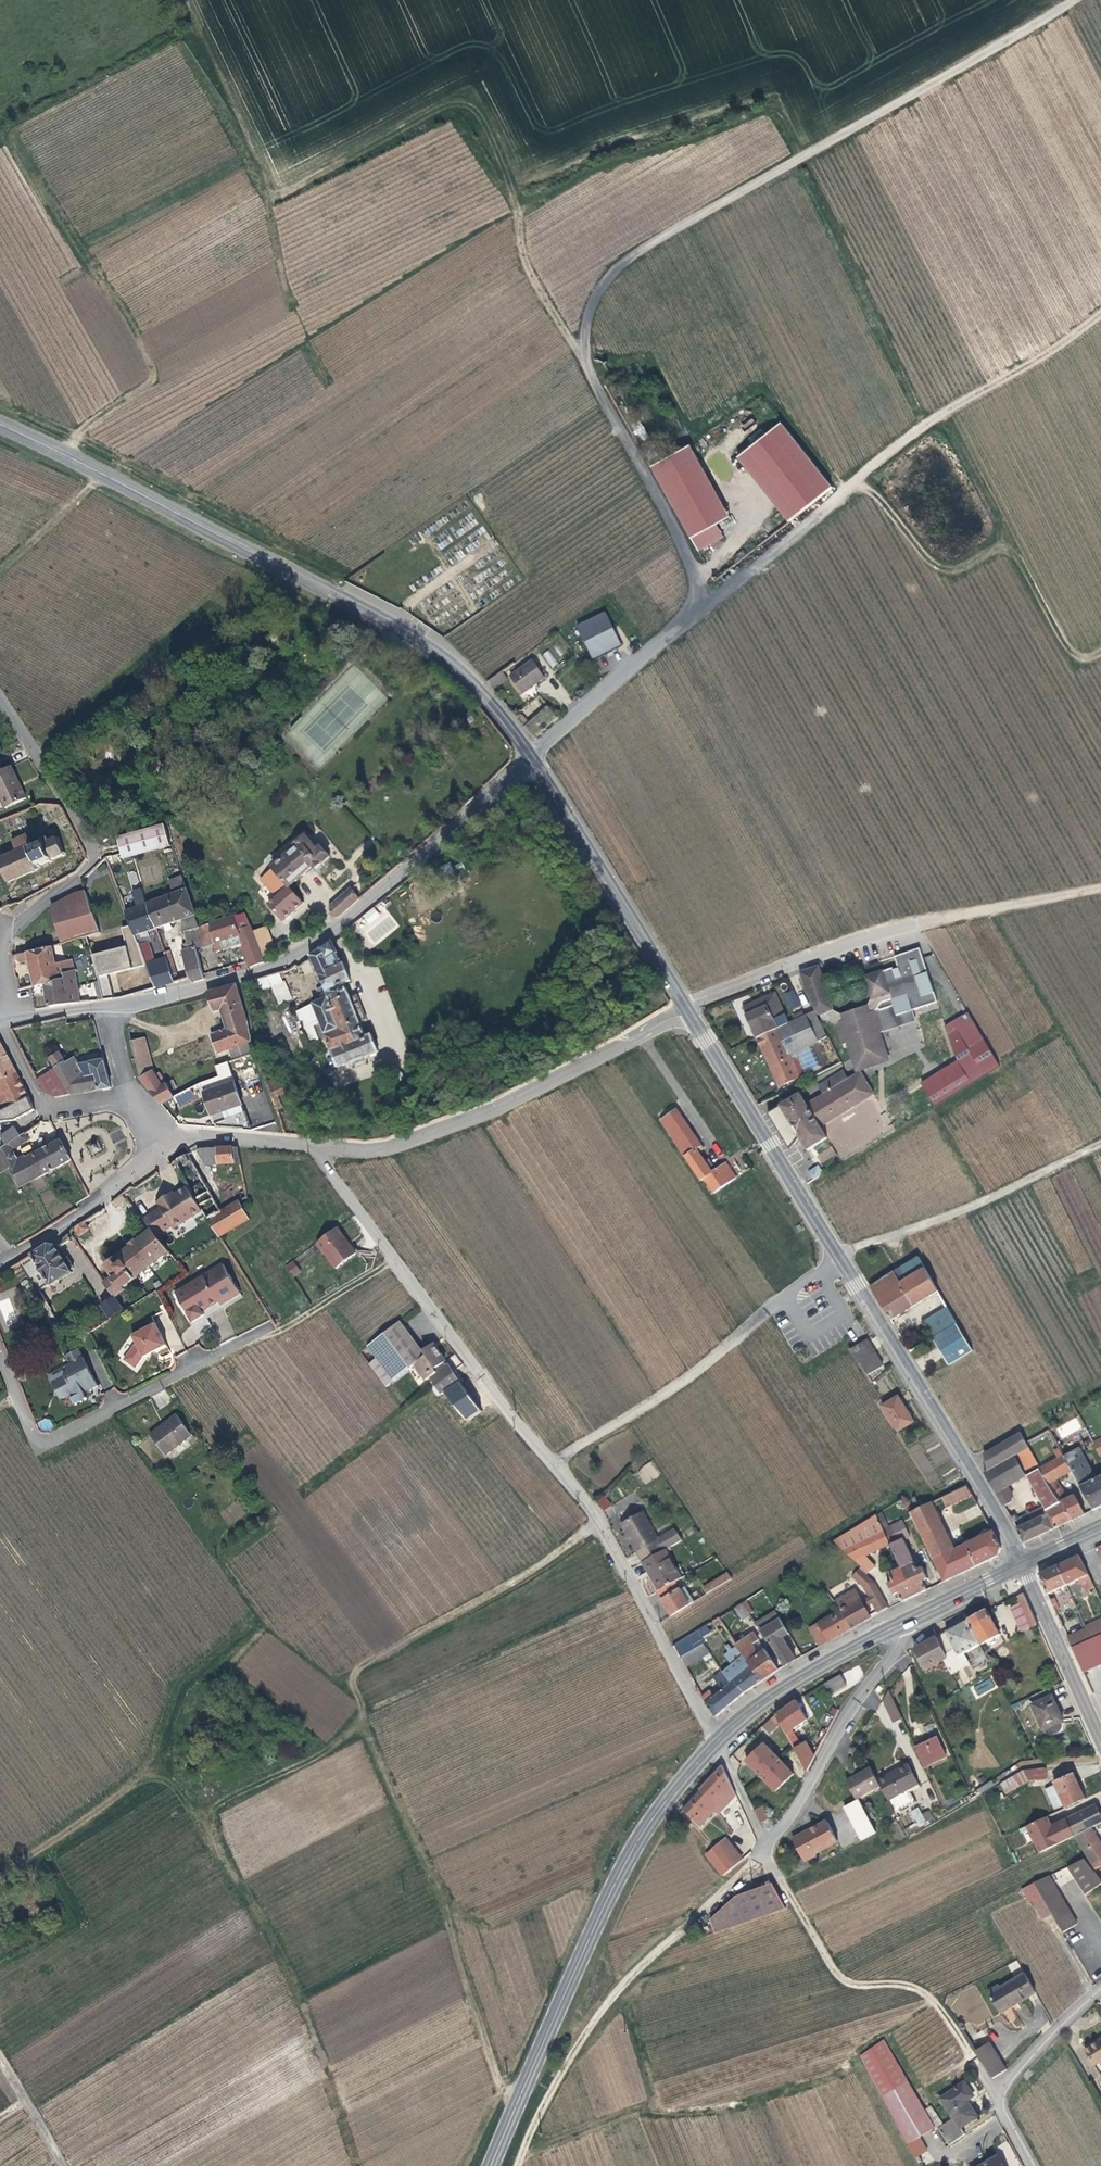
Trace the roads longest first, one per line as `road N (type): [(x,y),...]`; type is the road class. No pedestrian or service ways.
road 1 (track): [(517,2104),(498,2080),(447,1896),(362,1722),(355,1674),(546,1563),(598,1523)]
road 2 (residential): [(314,1145),(512,1419),(591,1510),(715,1740)]
road 3 (secondary): [(1023,1564),(689,1009)]
road 4 (secondary): [(530,759),(449,659),(372,608),(0,425)]
road 5 (track): [(590,367),(537,282),(520,202),(474,96),(275,201)]
road 6 (unclassified): [(530,759),(339,927),(265,969),(106,1006)]
road 7 (unclassified): [(590,367),(698,566),(702,594),(699,610),(530,759)]
road 8 (track): [(699,610),(779,554),(936,418),(1100,321)]
road 9 (primary): [(491,2165),(619,1875),(715,1740)]
road 10 (track): [(0,1879),(149,1767),(204,1815),(291,1977)]
road 11 (track): [(517,2165),(553,2084),(615,1993),(770,1843)]
road 12 (residential): [(715,1740),(770,1843),(899,1644),(898,1624)]
road 13 (track): [(999,2096),(938,2005),(916,1987),(857,1983),(835,1970),(761,1855)]
road 14 (residential): [(0,1355),(32,1437),(52,1441),(274,1331)]
road 15 (residential): [(314,1145),(364,1150),(421,1140),(644,1034)]
road 16 (track): [(1100,645),(1076,657),(1009,543),(956,571),(936,569),(861,483)]
road 17 (residential): [(0,950),(98,855),(0,694)]
road 18 (secondary): [(689,1009),(530,759)]
road 19 (track): [(789,1295),(675,1388),(550,1461)]
road 20 (track): [(839,1255),(994,1198),(1100,1148)]
road 21 (residential): [(925,922),(689,1009)]
road 22 (residential): [(1100,1989),(1004,2081),(999,2096),(1032,2165)]
road 23 (primary): [(715,1740),(764,1700),(898,1624)]
road 24 (unclassified): [(0,1262),(165,1144)]
road 25 (secondary): [(1100,1734),(1023,1564)]
road 26 (track): [(204,1815),(328,1751),(362,1722)]
road 27 (residential): [(130,1099),(45,1108),(0,1025)]
road 28 (track): [(925,922),(1100,886)]
road 29 (residential): [(314,1145),(200,1133),(165,1144)]
road 30 (track): [(394,1260),(274,1331)]
road 31 (primary): [(898,1624),(1023,1564)]

